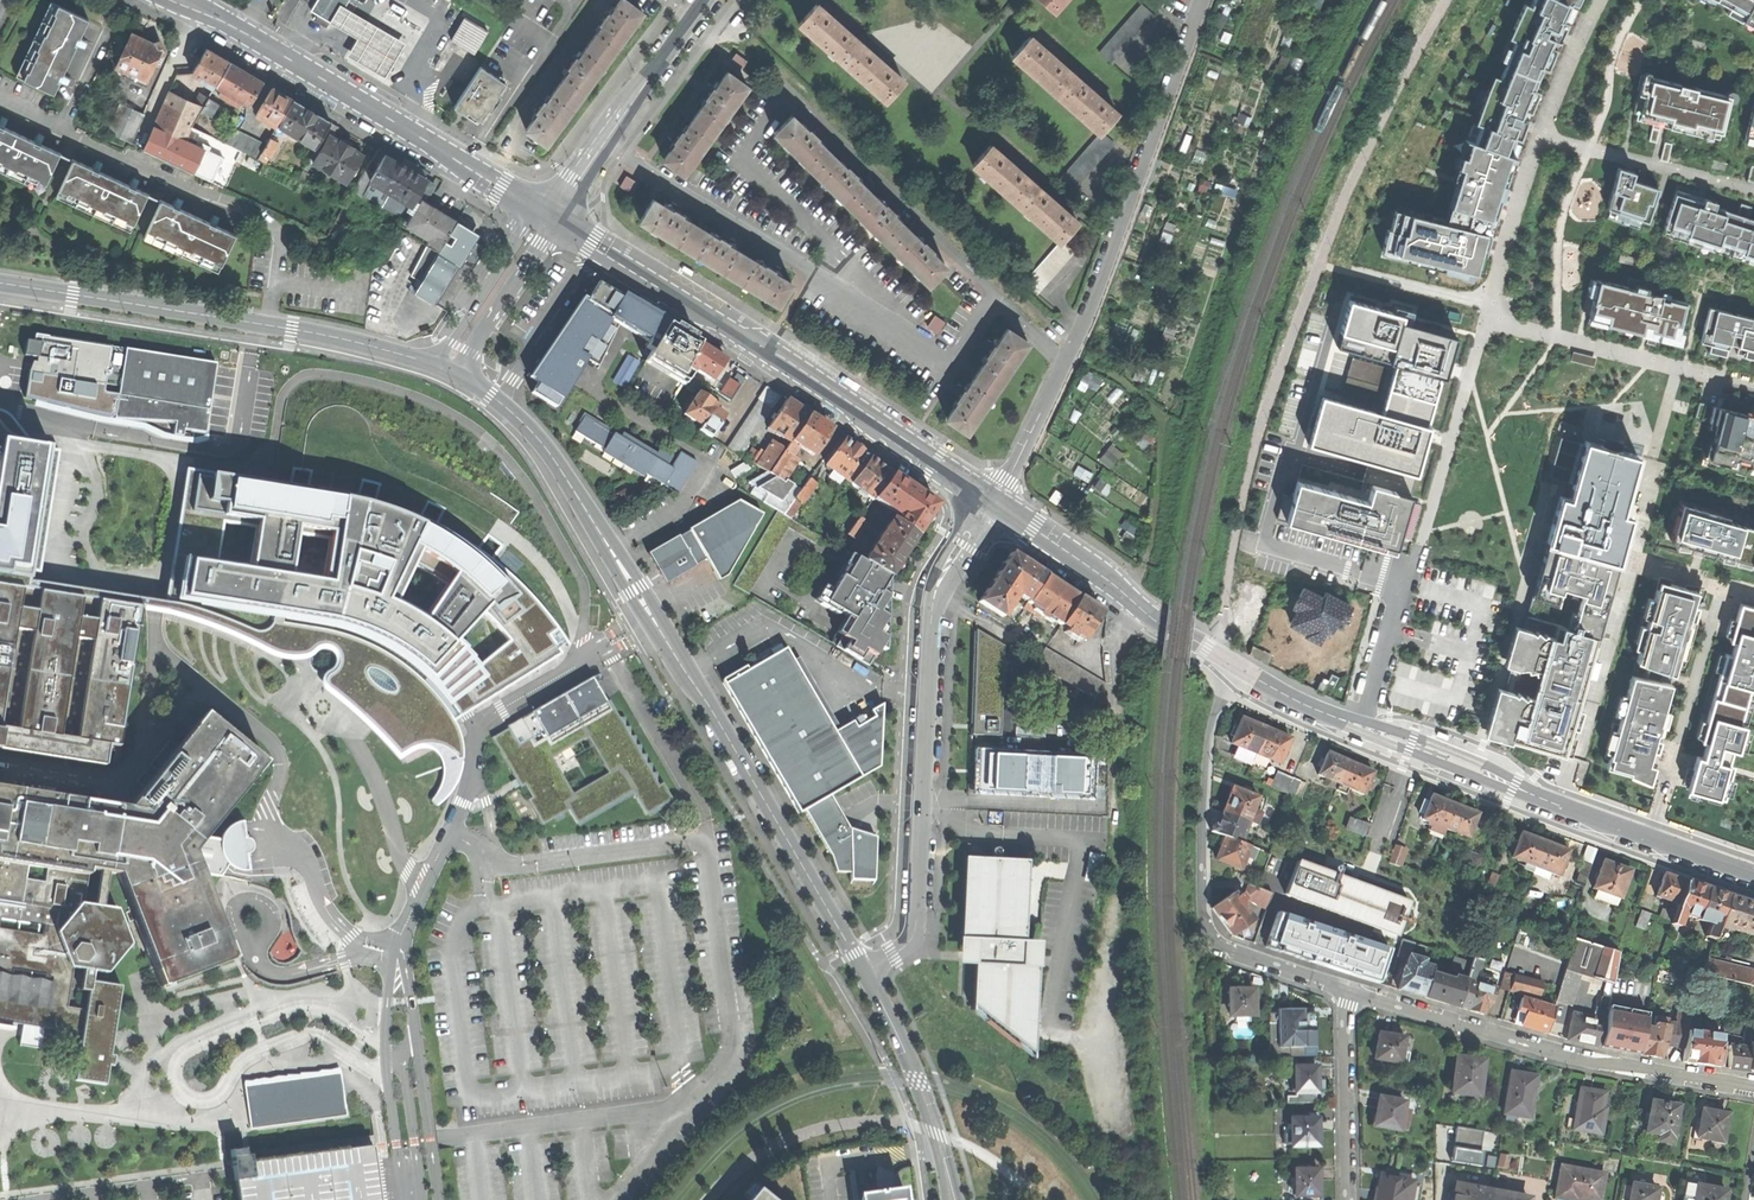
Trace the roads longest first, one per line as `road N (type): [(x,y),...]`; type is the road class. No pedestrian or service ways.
road 1 (tertiary): [(864,971),(556,462),(515,414),(455,373)]
road 2 (residential): [(1204,0),(1084,320),(993,501)]
road 3 (secondary): [(559,221),(755,339),(985,495)]
road 4 (residential): [(1240,668),(1208,736),(1204,929),(1221,948),(1353,991)]
road 5 (secondary): [(179,0),(230,22),(536,208)]
road 6 (residential): [(1353,991),(1562,1056),(1753,1086)]
road 7 (tertiary): [(931,621),(916,928),(904,947),(864,971)]
road 8 (residential): [(67,132),(269,220),(278,260),(269,325)]
road 9 (tertiary): [(269,325),(0,282)]
road 10 (tertiary): [(551,217),(706,0)]
road 11 (tertiary): [(864,971),(927,1105),(952,1199)]
road 12 (unclassified): [(708,839),(700,804),(607,646)]
road 13 (secondary): [(1561,806),(1441,748),(1360,726)]
road 14 (secondary): [(1360,726),(1561,806)]
road 15 (residential): [(1353,991),(1349,1199)]
road 16 (secondary): [(1753,873),(1561,806)]
road 17 (residential): [(1360,726),(1421,545)]
road 18 (tertiary): [(536,208),(435,365)]
road 19 (tertiary): [(455,373),(559,221)]
road 20 (unclassified): [(398,950),(449,840),(476,842),(483,867)]
road 21 (tertiary): [(435,365),(269,325)]
road 22 (secondary): [(1001,506),(1119,589)]
road 23 (unclassified): [(985,495),(935,575),(931,621)]
road 24 (unclassified): [(931,621),(1001,506)]
road 25 (secondary): [(1360,726),(1240,668)]

